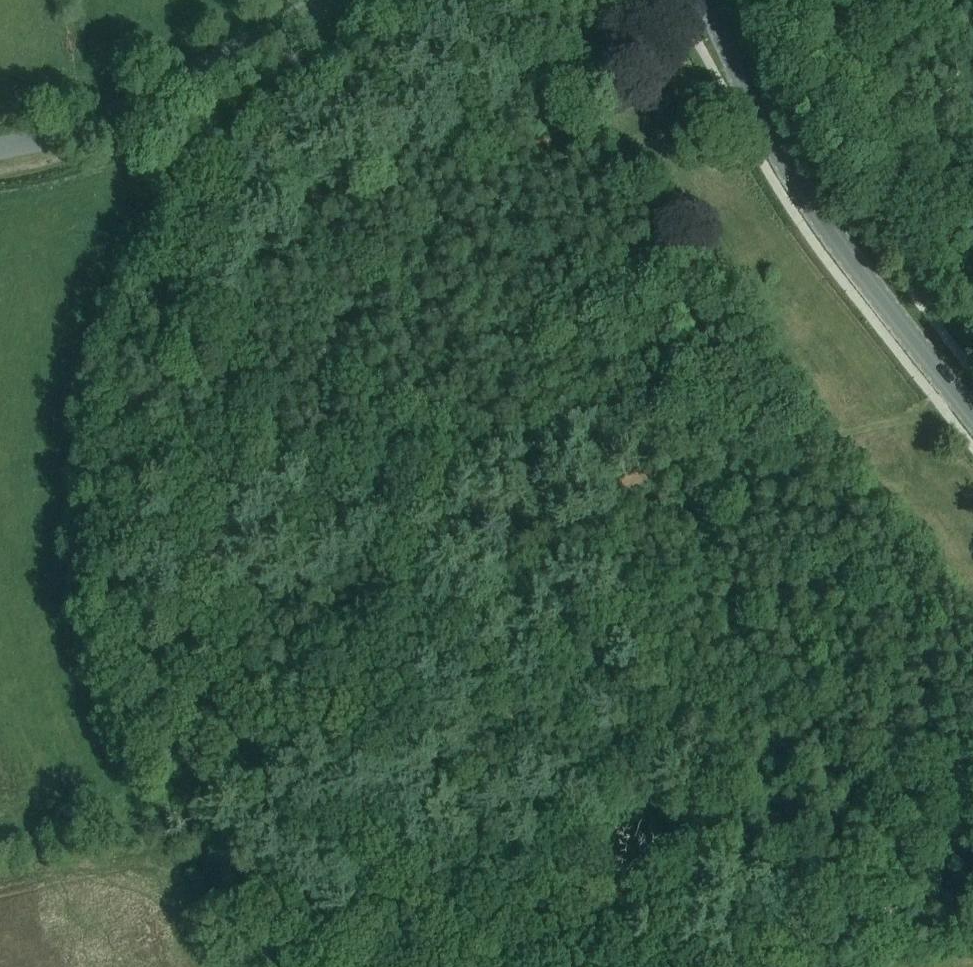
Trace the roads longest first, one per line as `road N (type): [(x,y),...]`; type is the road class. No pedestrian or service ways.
road 1 (secondary): [(972,414),(796,176),(709,0)]
road 2 (unclassified): [(0,148),(97,122),(334,0)]

